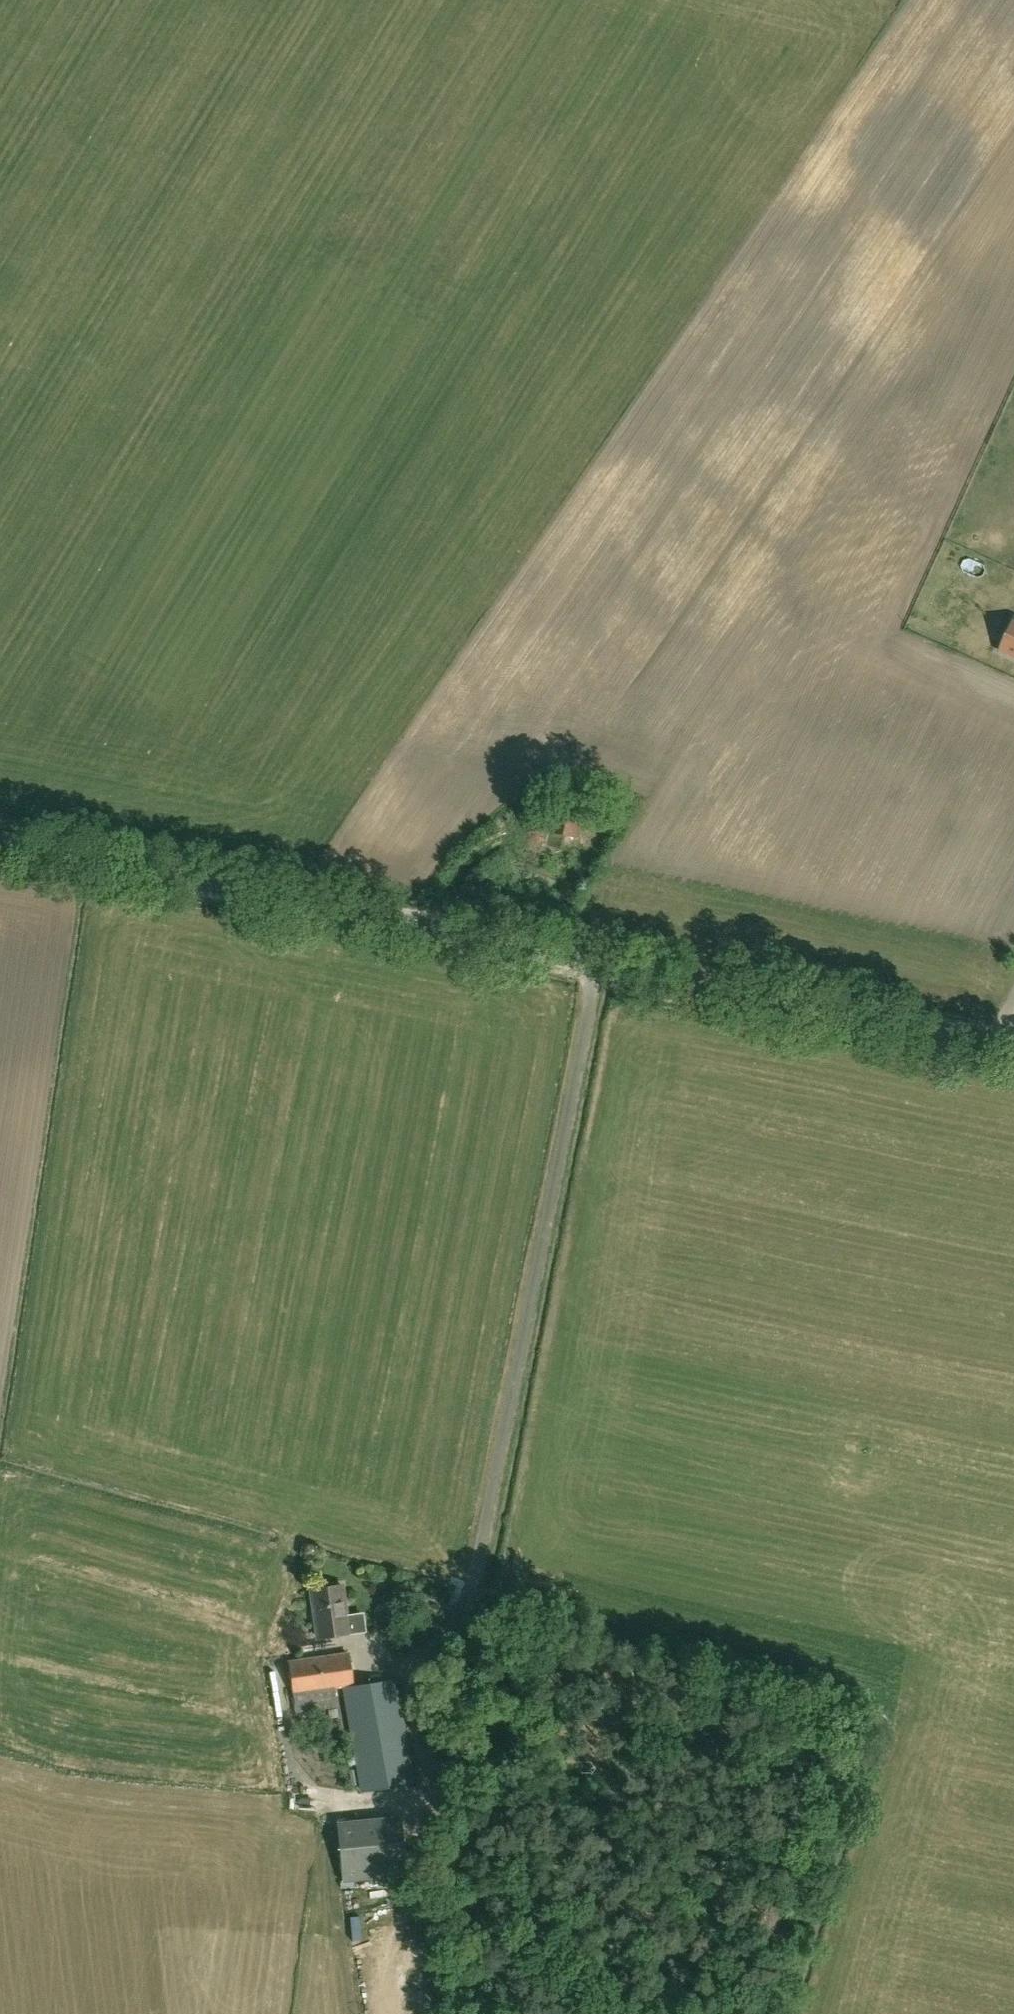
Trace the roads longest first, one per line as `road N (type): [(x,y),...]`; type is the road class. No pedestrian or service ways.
road 1 (unclassified): [(1013,1039),(0,832)]

